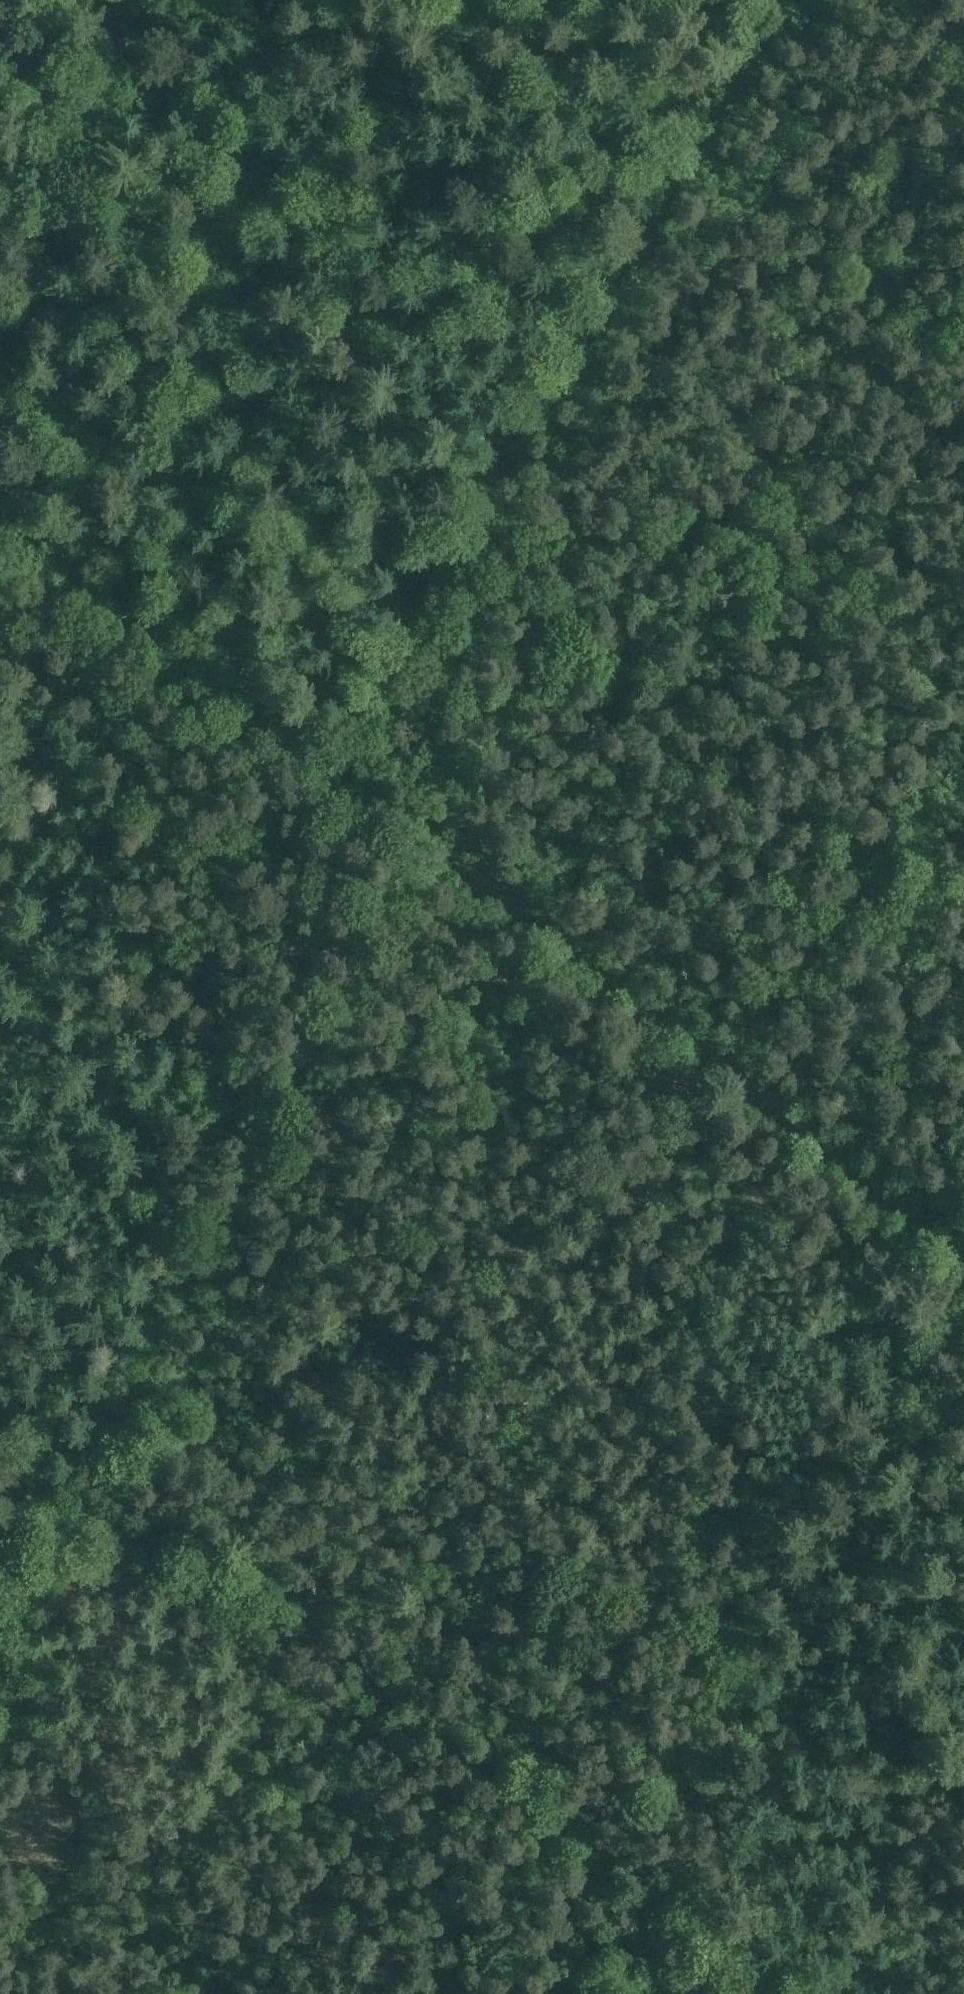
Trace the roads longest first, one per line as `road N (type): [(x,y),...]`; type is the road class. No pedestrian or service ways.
road 1 (track): [(0,520),(319,750),(963,1242)]
road 2 (track): [(70,1470),(839,1993)]
road 3 (track): [(70,1470),(427,831)]
road 4 (track): [(0,1601),(70,1470)]

